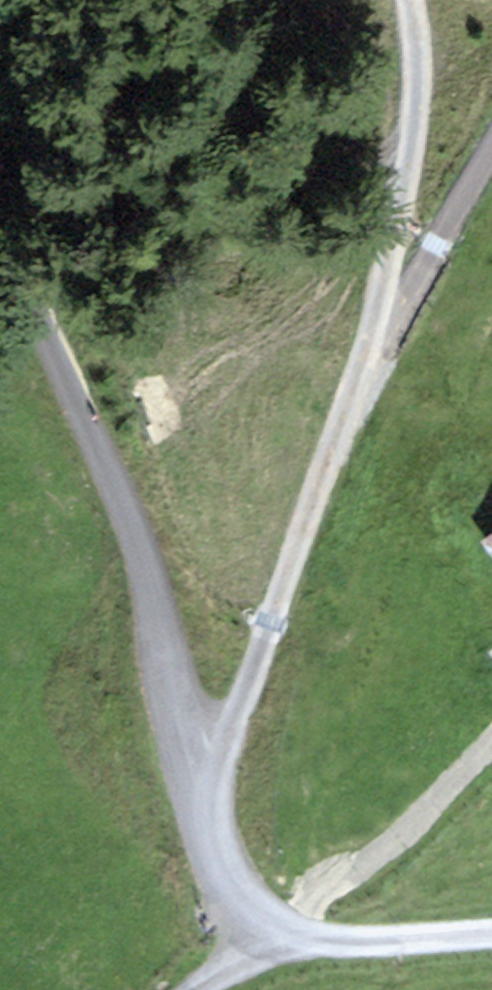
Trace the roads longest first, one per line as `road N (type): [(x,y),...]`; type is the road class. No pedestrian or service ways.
road 1 (track): [(405,0),(419,75),(404,199),(350,358),(319,485),(227,748),(212,827)]
road 2 (track): [(0,155),(18,243),(117,493),(212,827)]
road 3 (track): [(212,827),(275,947),(491,932)]
road 4 (track): [(350,358),(491,140)]

